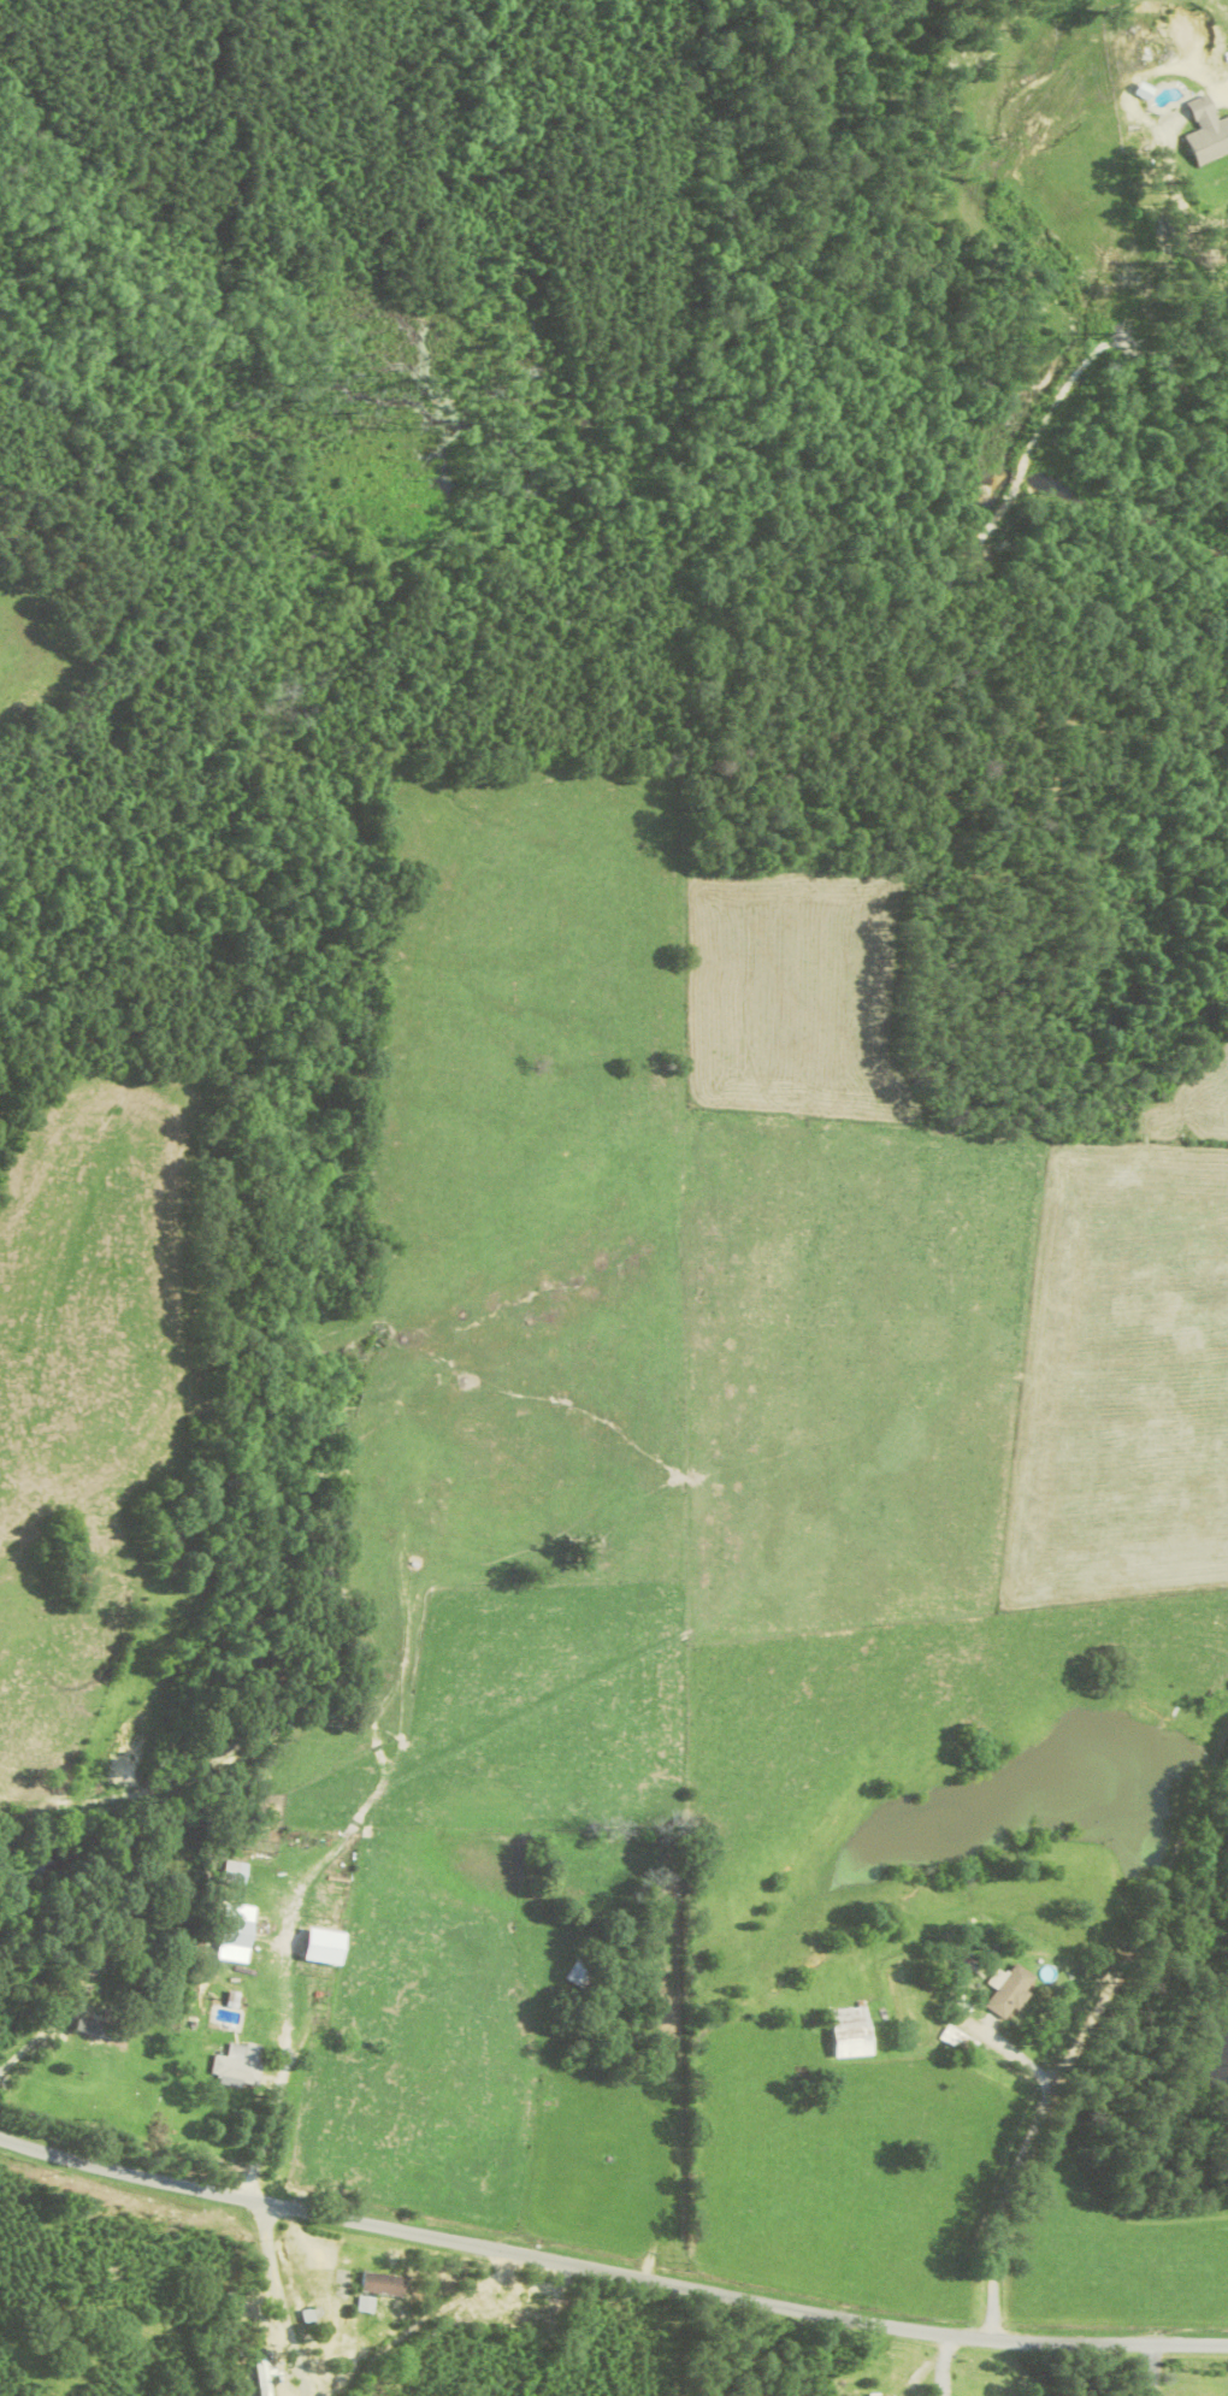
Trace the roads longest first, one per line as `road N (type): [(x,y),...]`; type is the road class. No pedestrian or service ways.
road 1 (residential): [(0,2135),(79,2166),(509,2255),(1056,2344),(1227,2354)]
road 2 (residential): [(306,2394),(509,2255)]
road 3 (residential): [(306,2395),(288,2345),(260,2207)]

